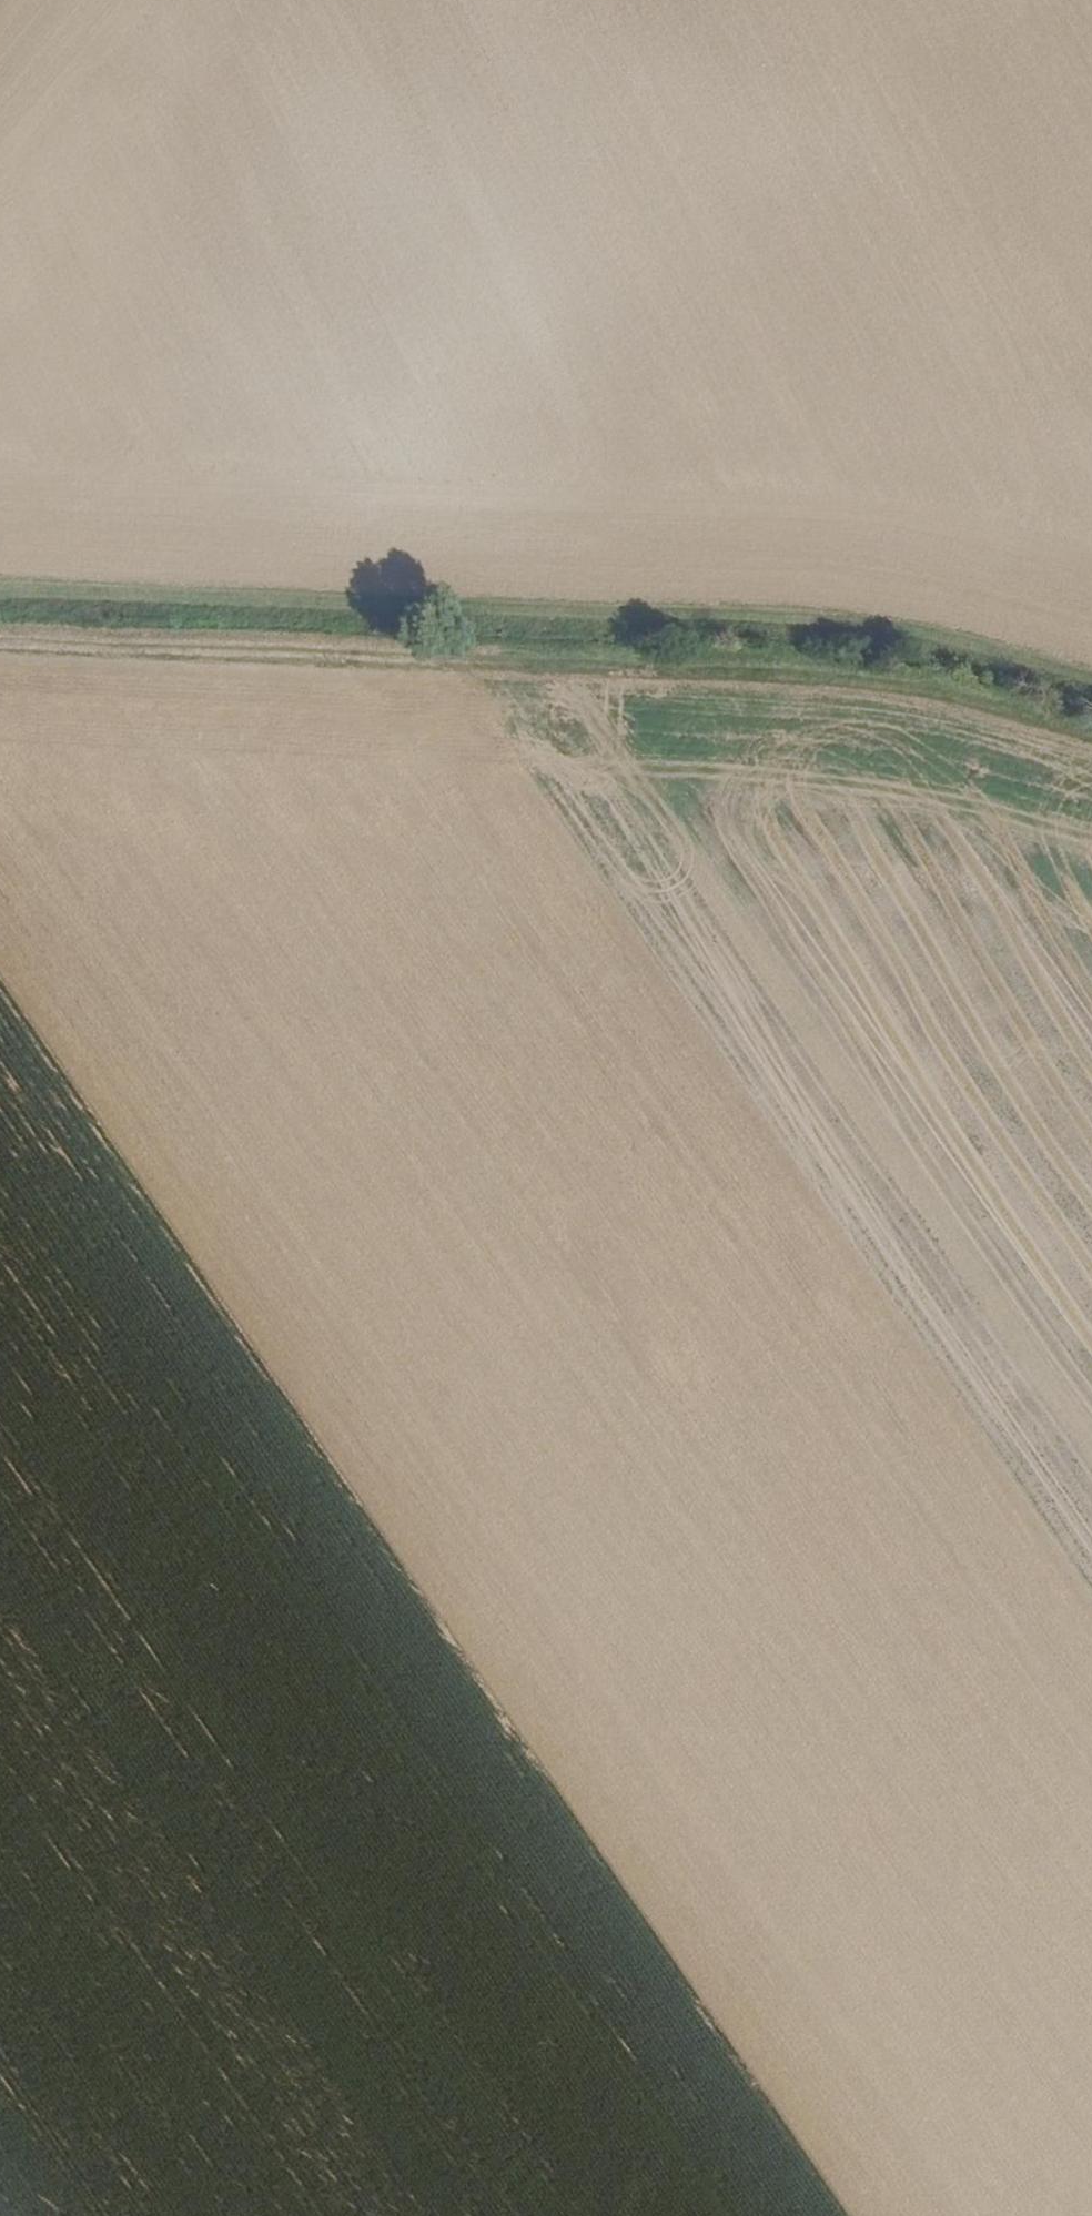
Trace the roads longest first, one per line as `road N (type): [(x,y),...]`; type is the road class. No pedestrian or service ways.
road 1 (track): [(452,663),(0,642)]

